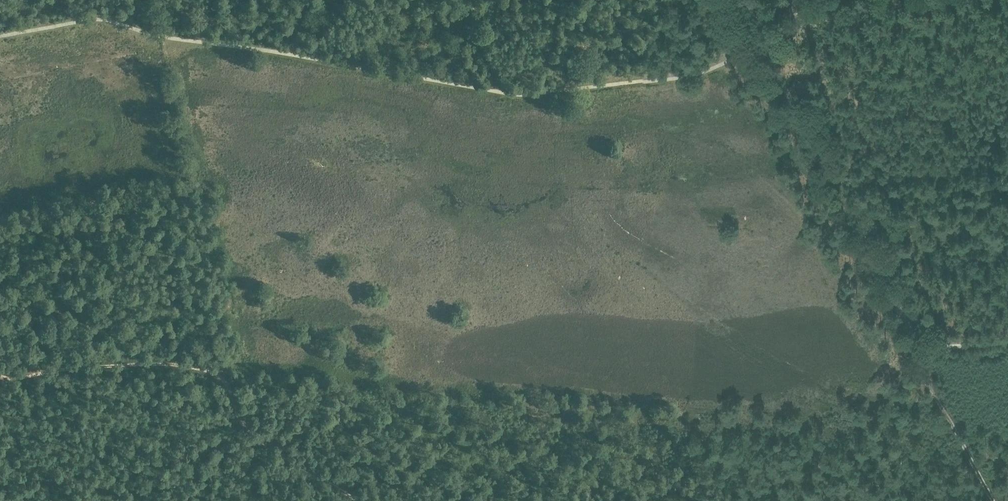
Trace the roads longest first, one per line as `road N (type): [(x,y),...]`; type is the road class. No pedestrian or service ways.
road 1 (track): [(356,500),(256,438),(222,375),(149,364),(0,378)]
road 2 (track): [(917,348),(734,0)]
road 3 (track): [(1007,339),(917,348),(997,500)]

